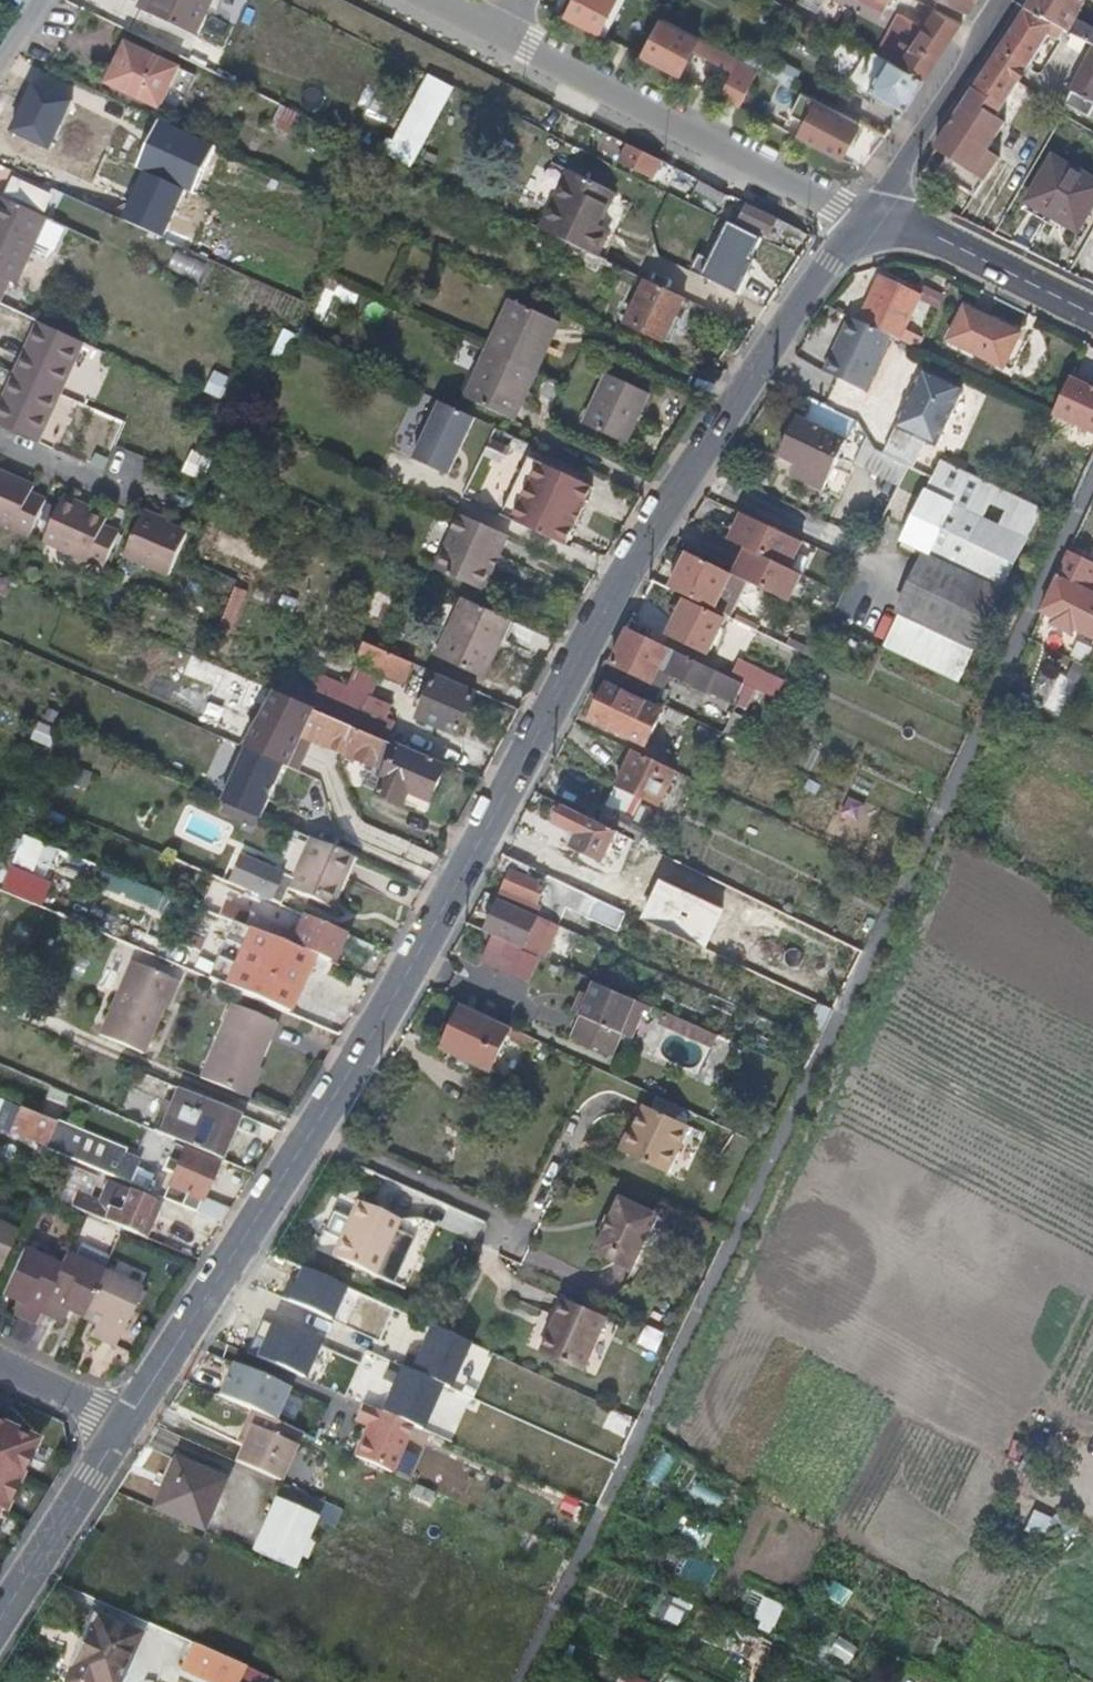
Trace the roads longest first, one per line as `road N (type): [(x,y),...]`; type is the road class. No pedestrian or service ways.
road 1 (secondary): [(875,227),(815,276),(667,506),(311,1132)]
road 2 (residential): [(875,227),(504,37)]
road 3 (secondary): [(311,1132),(124,1423)]
road 4 (residential): [(0,1002),(311,1132)]
road 5 (secondary): [(1002,0),(903,165),(892,224)]
road 6 (secondary): [(124,1423),(0,1623)]
road 7 (tertiary): [(892,224),(926,230),(1092,312)]
road 8 (residential): [(0,1363),(124,1423)]

